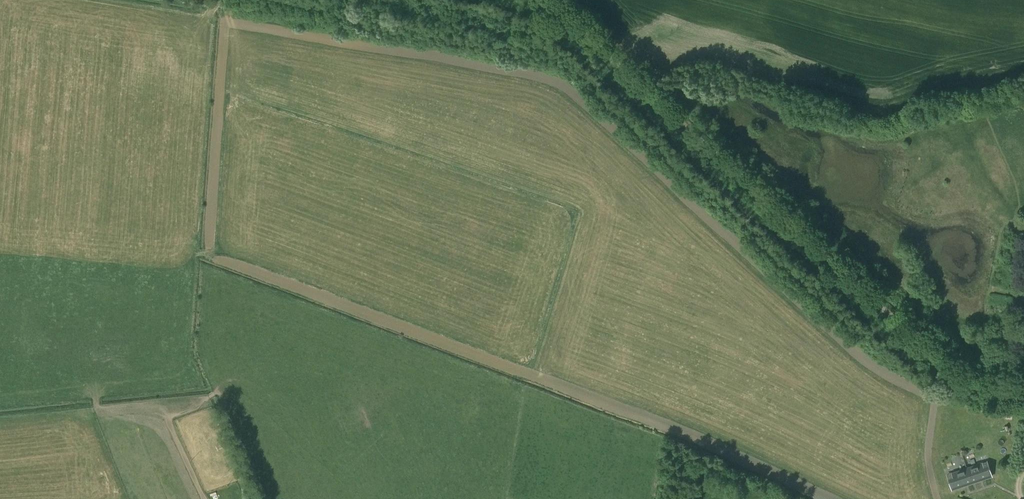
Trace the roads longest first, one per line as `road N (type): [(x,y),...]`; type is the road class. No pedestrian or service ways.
road 1 (unclassified): [(1023,391),(959,380),(540,0)]

